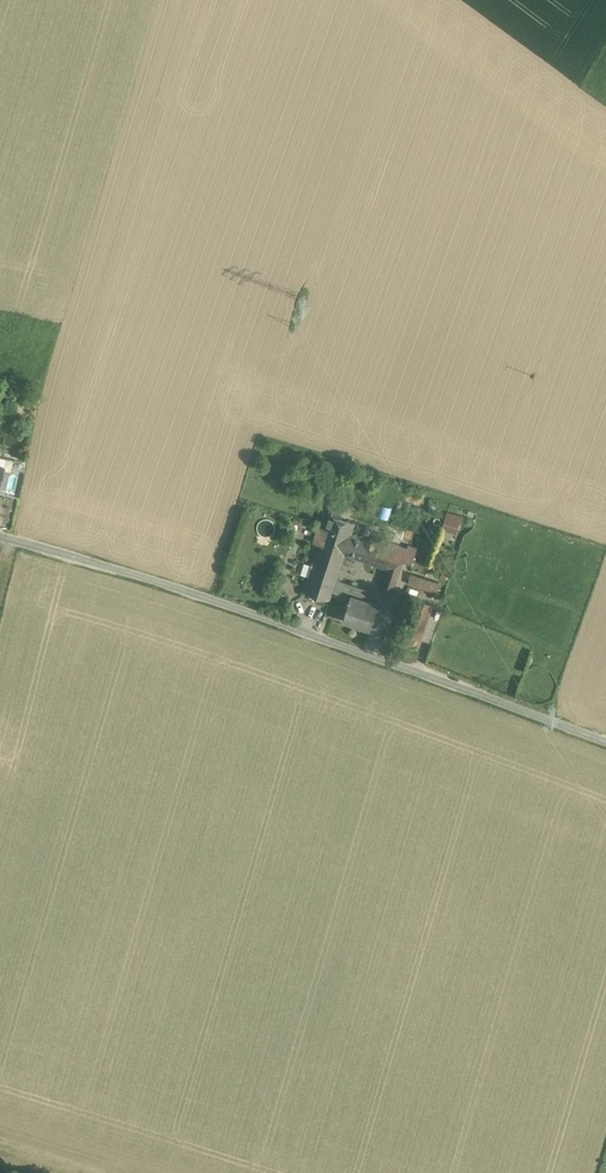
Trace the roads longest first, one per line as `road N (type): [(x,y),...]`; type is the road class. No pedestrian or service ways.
road 1 (unclassified): [(0,537),(215,601),(605,742)]

